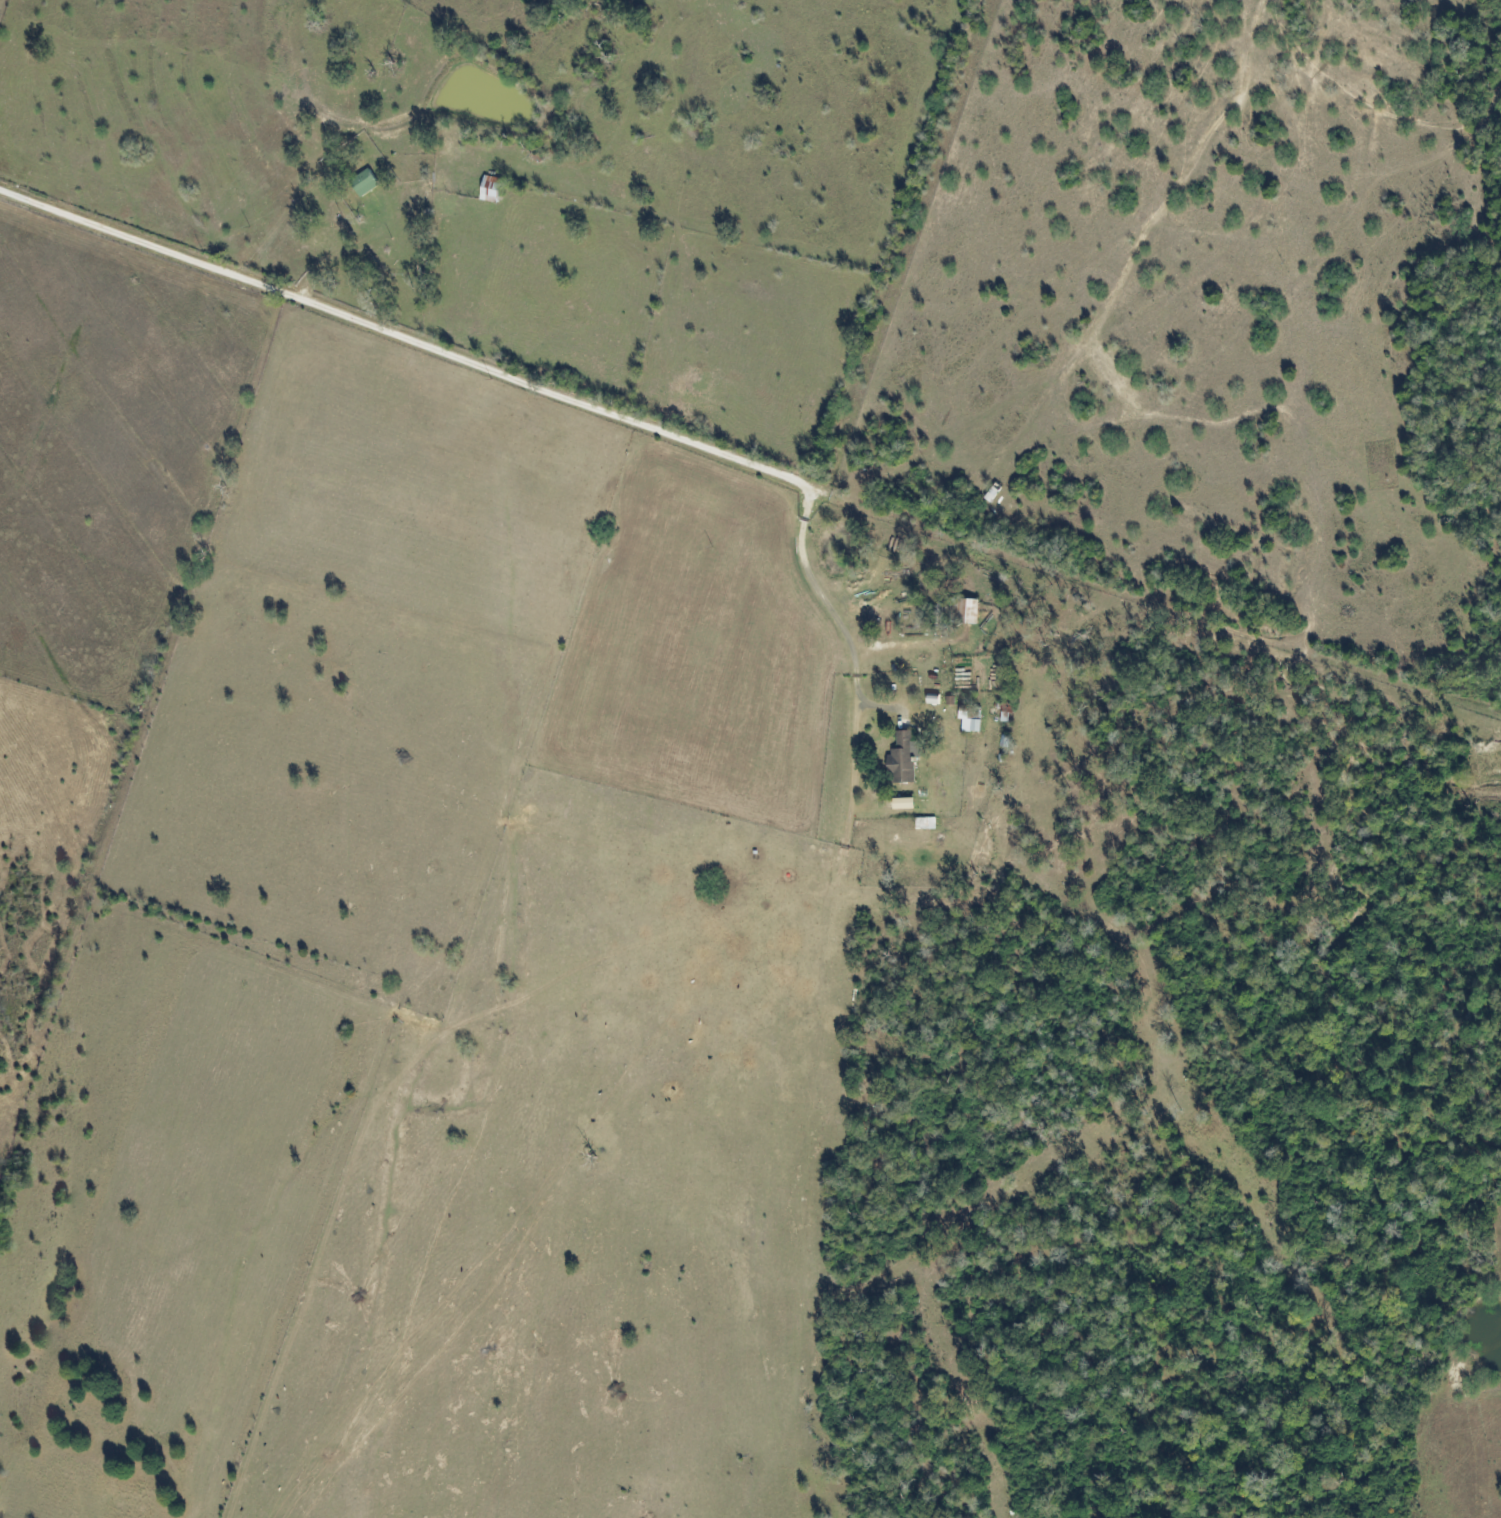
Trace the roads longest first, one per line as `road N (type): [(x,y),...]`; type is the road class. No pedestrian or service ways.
road 1 (residential): [(778,483),(0,198)]

